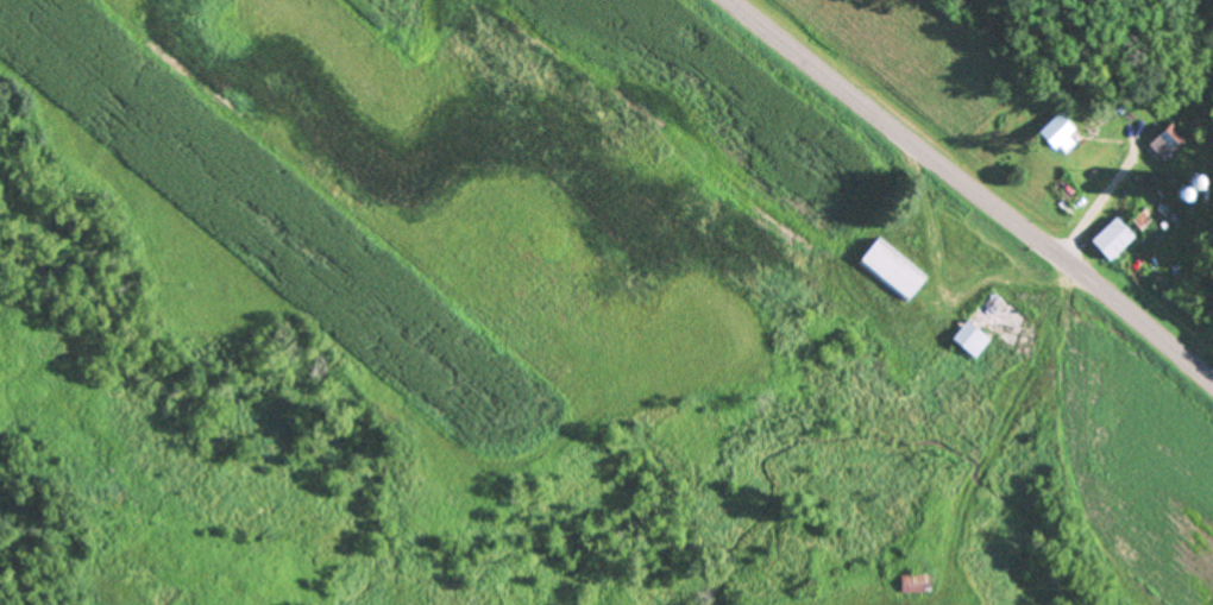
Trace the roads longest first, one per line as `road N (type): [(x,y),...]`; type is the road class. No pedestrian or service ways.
road 1 (residential): [(1212,383),(729,0)]

